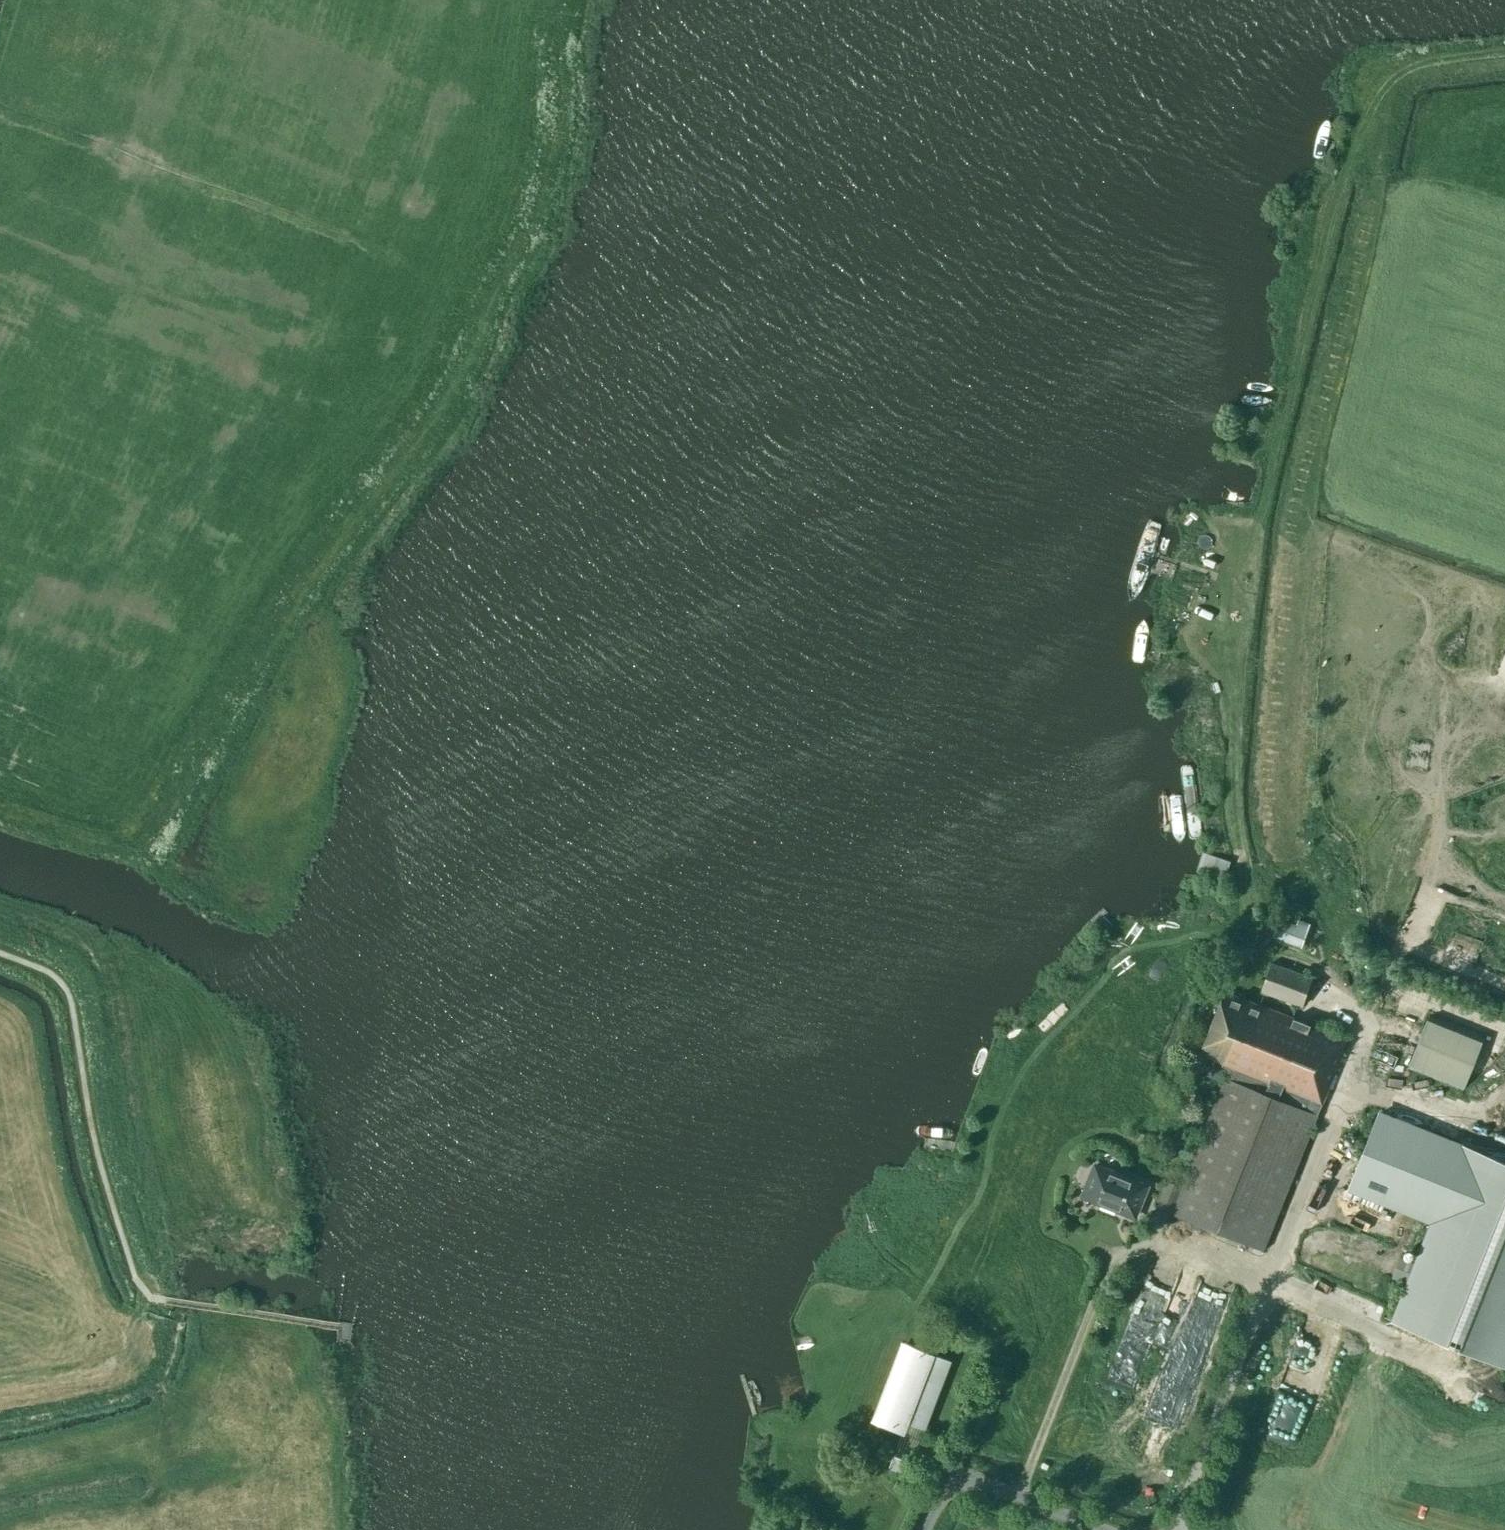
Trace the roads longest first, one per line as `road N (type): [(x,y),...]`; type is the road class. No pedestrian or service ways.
road 1 (unclassified): [(1111,1529),(986,1483),(959,1481),(939,1497),(926,1529)]

